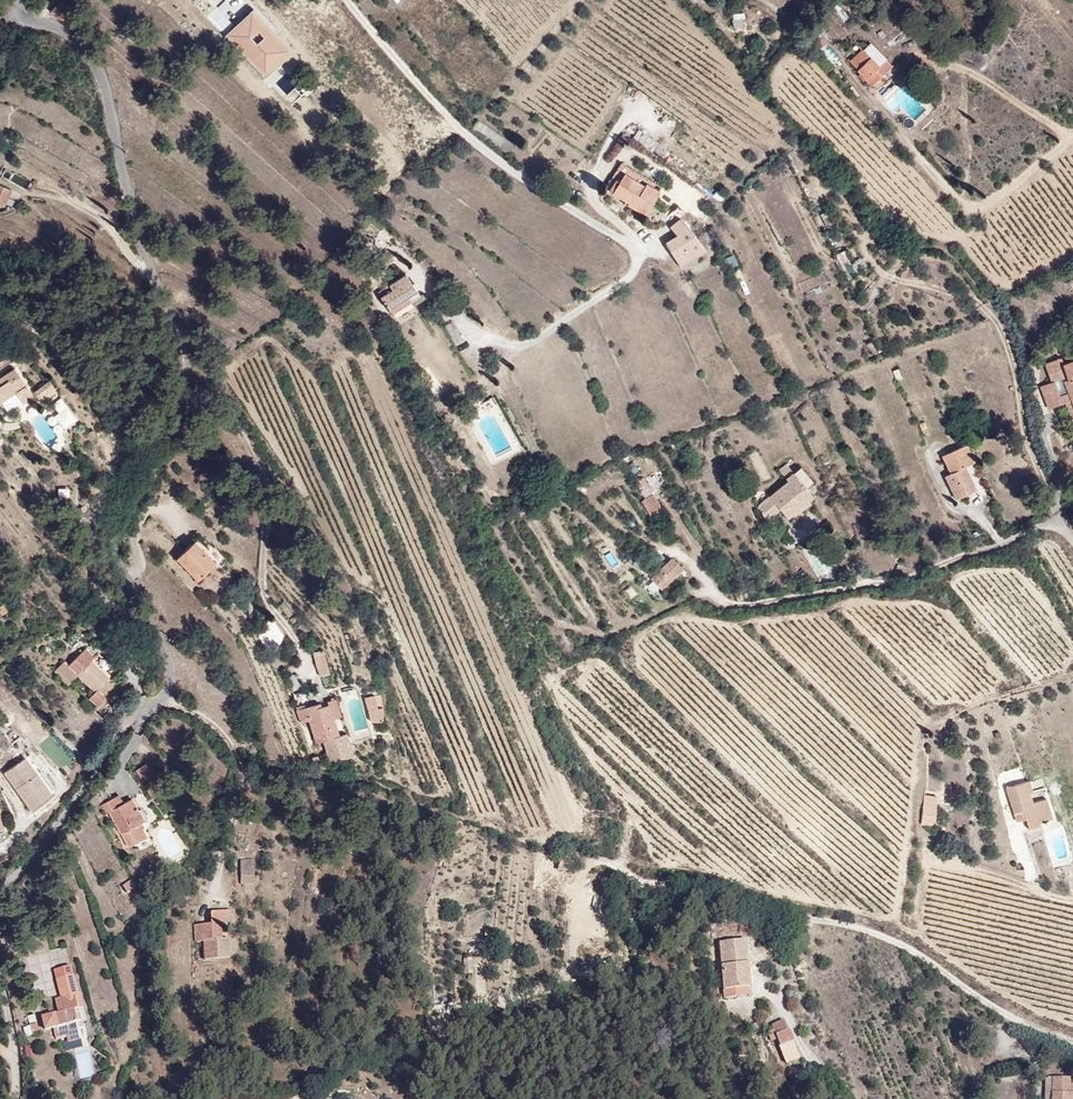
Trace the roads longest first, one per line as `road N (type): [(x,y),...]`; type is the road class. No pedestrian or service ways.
road 1 (unclassified): [(0,889),(159,692),(151,641),(109,547),(128,487),(177,403),(179,379),(96,65),(77,38),(22,18)]
road 2 (track): [(350,0),(465,134),(637,251),(636,273),(538,338),(513,345),(460,325)]
road 3 (unclassified): [(1072,1041),(971,989),(901,939),(635,876)]

